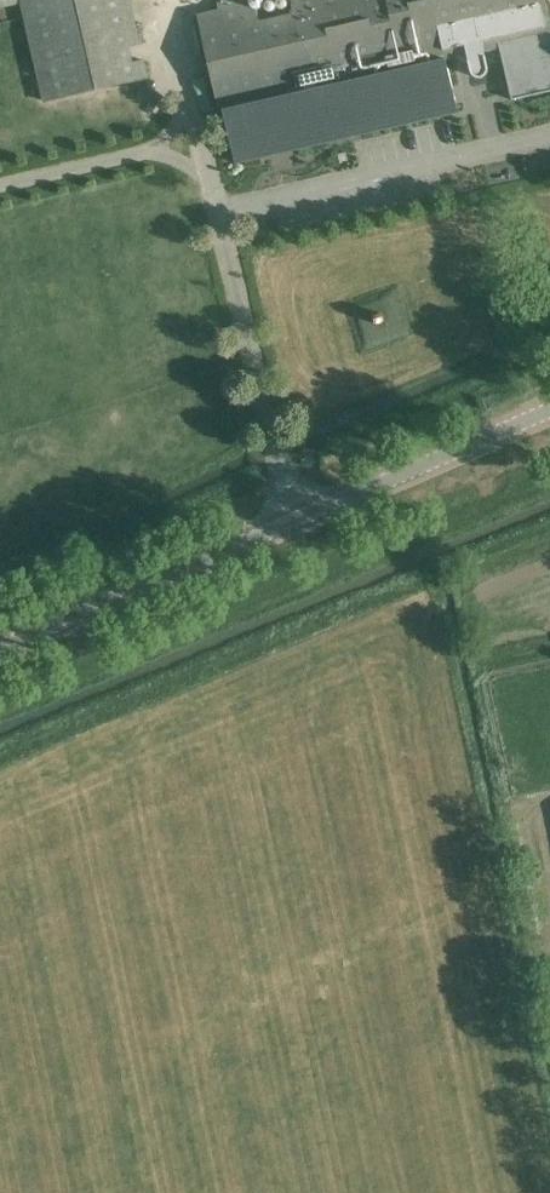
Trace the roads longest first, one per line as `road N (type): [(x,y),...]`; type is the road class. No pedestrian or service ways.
road 1 (secondary): [(0,649),(549,411)]

